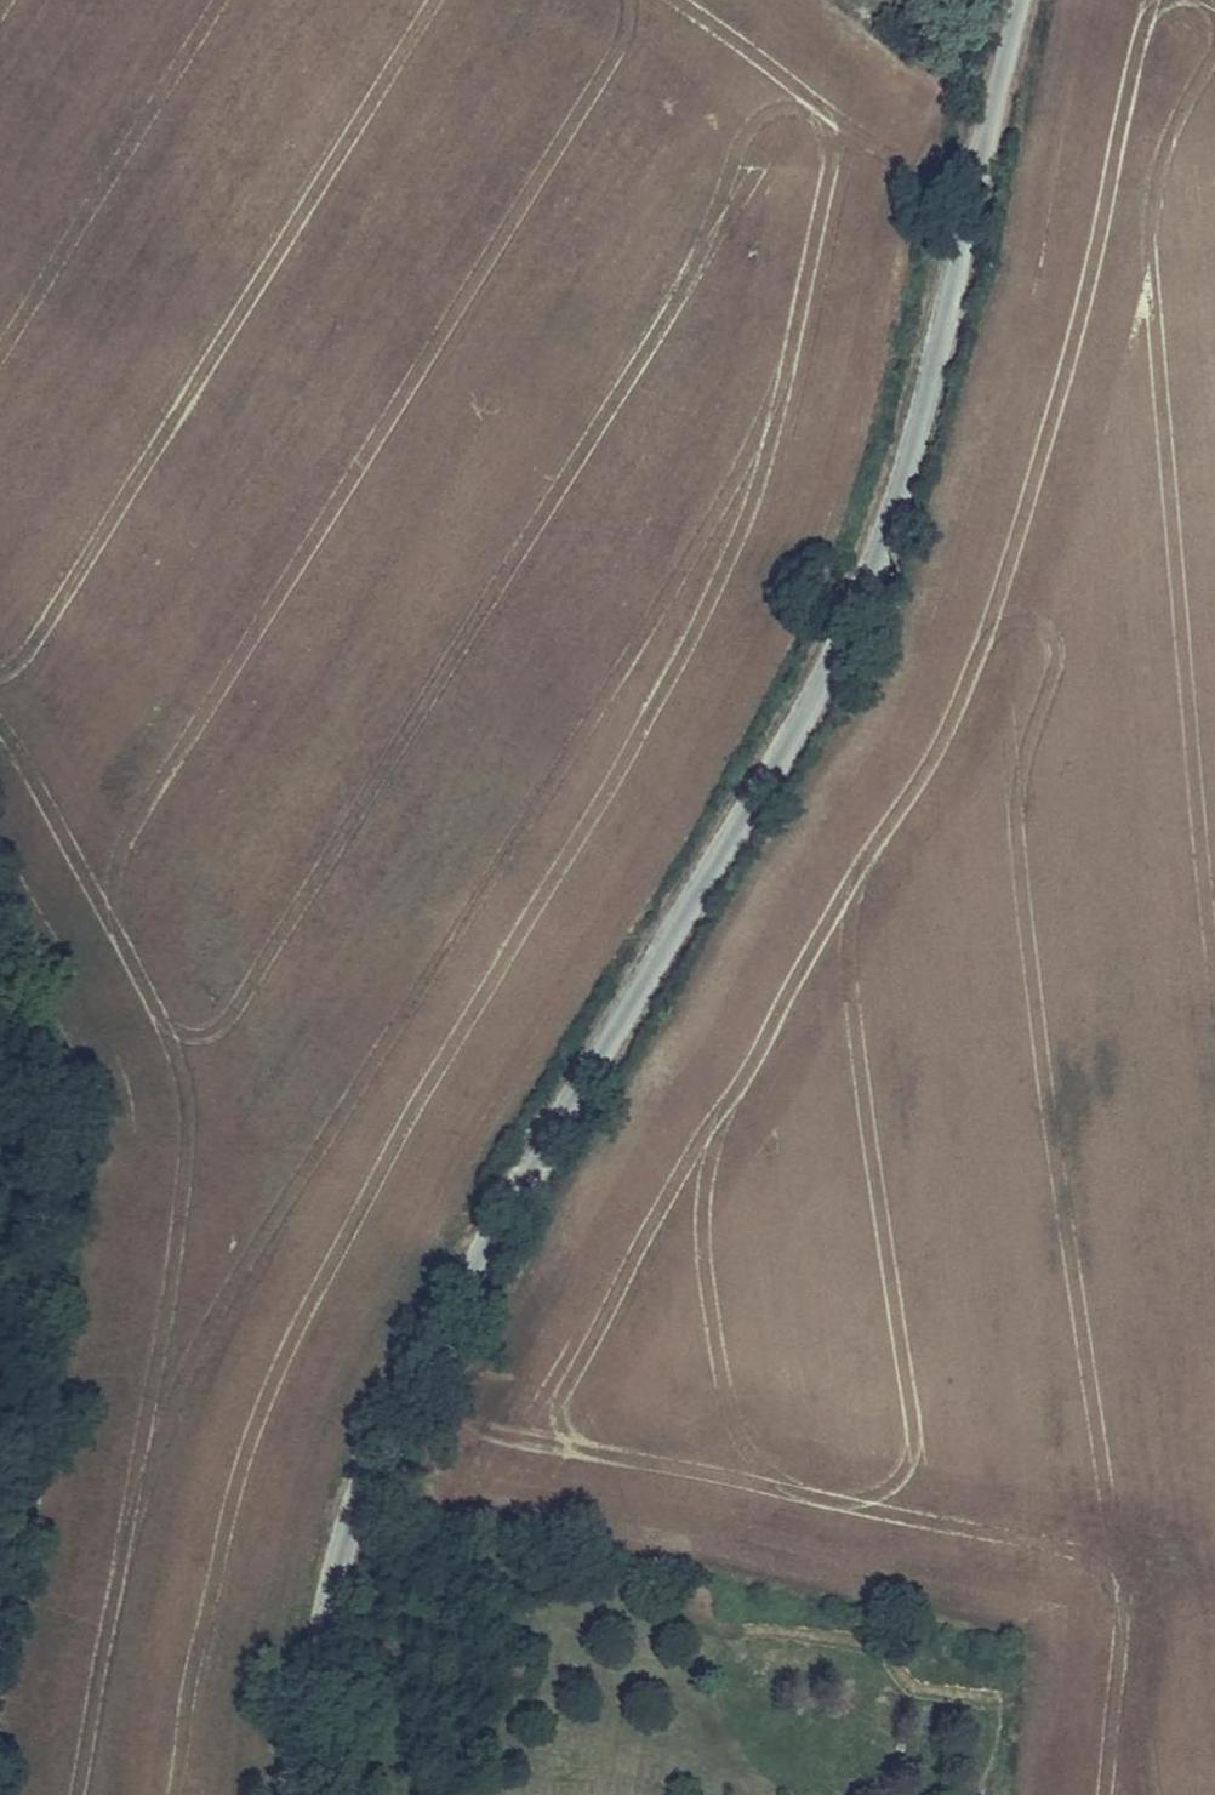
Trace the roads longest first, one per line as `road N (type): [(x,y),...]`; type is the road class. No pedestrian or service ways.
road 1 (tertiary): [(299,1794),(327,1561),(376,1422),(837,656),(881,542),(1019,0)]

